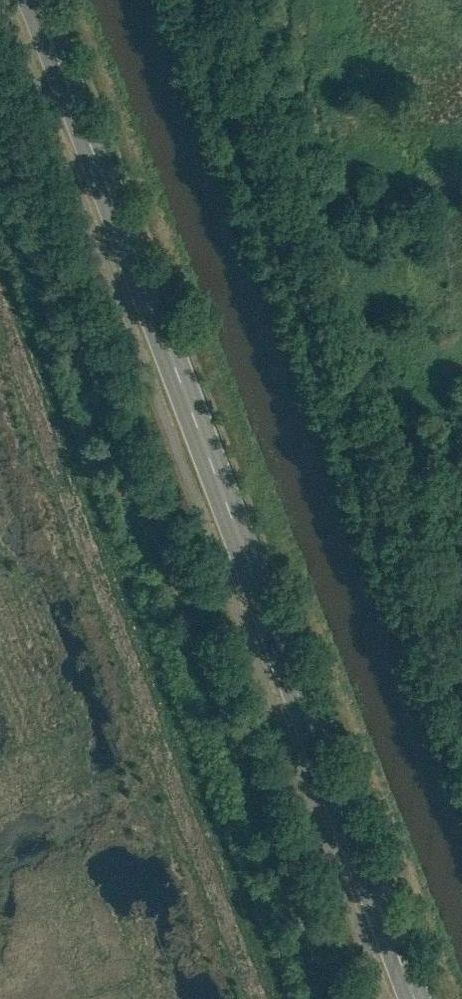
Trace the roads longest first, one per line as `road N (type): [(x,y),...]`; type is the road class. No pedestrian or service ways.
road 1 (primary): [(31,0),(413,998)]
road 2 (track): [(332,998),(0,133)]
road 3 (unclassified): [(196,0),(461,699)]

